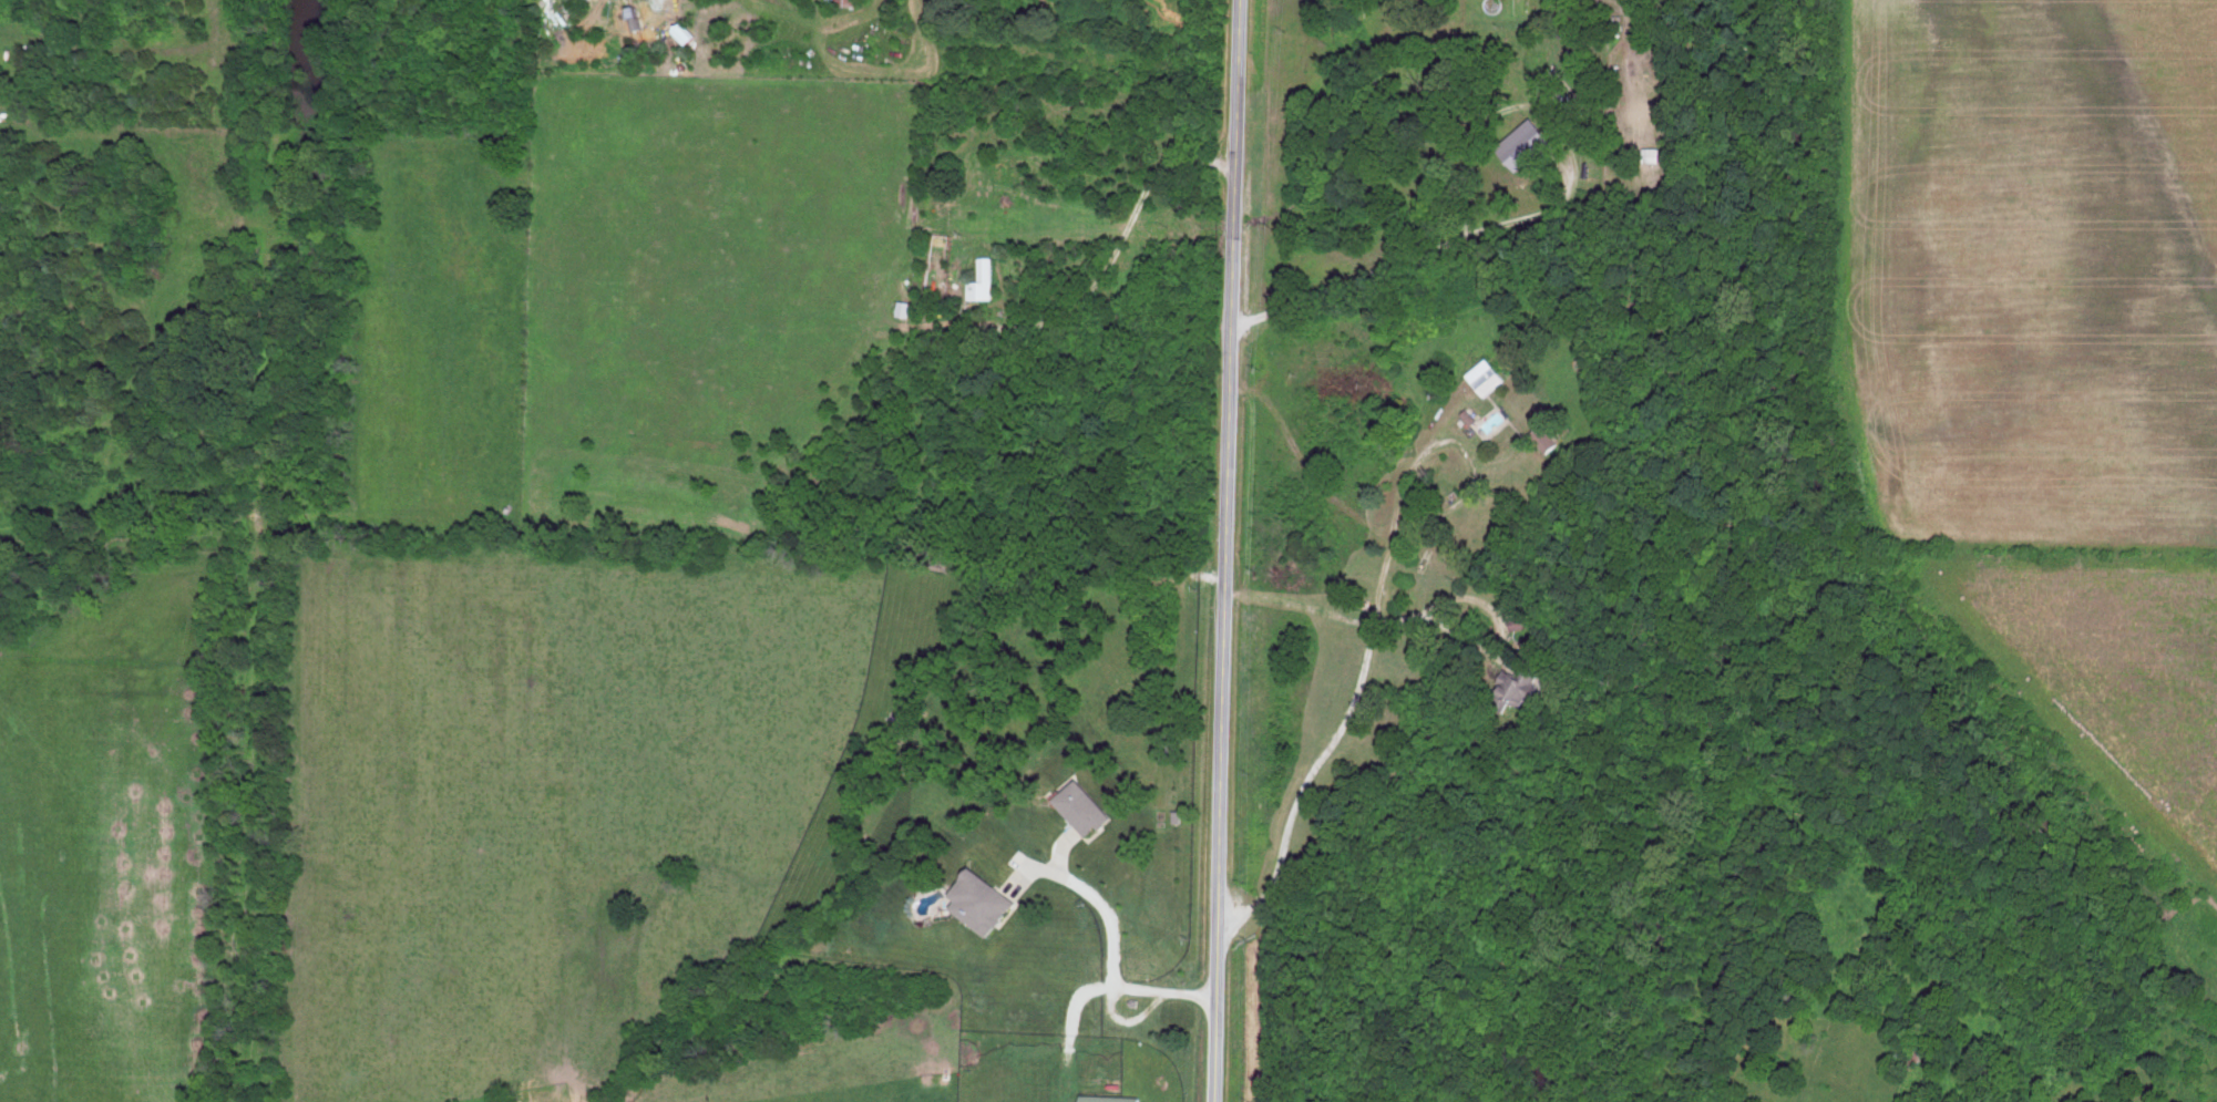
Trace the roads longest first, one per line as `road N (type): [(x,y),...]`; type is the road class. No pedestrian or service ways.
road 1 (tertiary): [(1213,1101),(1240,0)]

